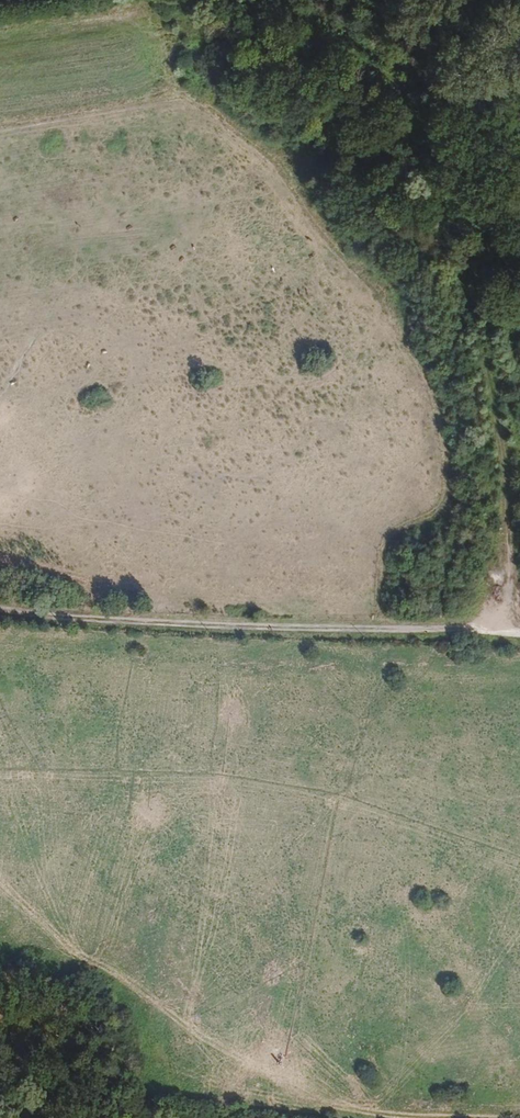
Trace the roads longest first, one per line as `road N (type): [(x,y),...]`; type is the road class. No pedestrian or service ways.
road 1 (track): [(511,633),(504,458),(482,341),(408,76),(277,0)]
road 2 (track): [(519,634),(0,609)]

